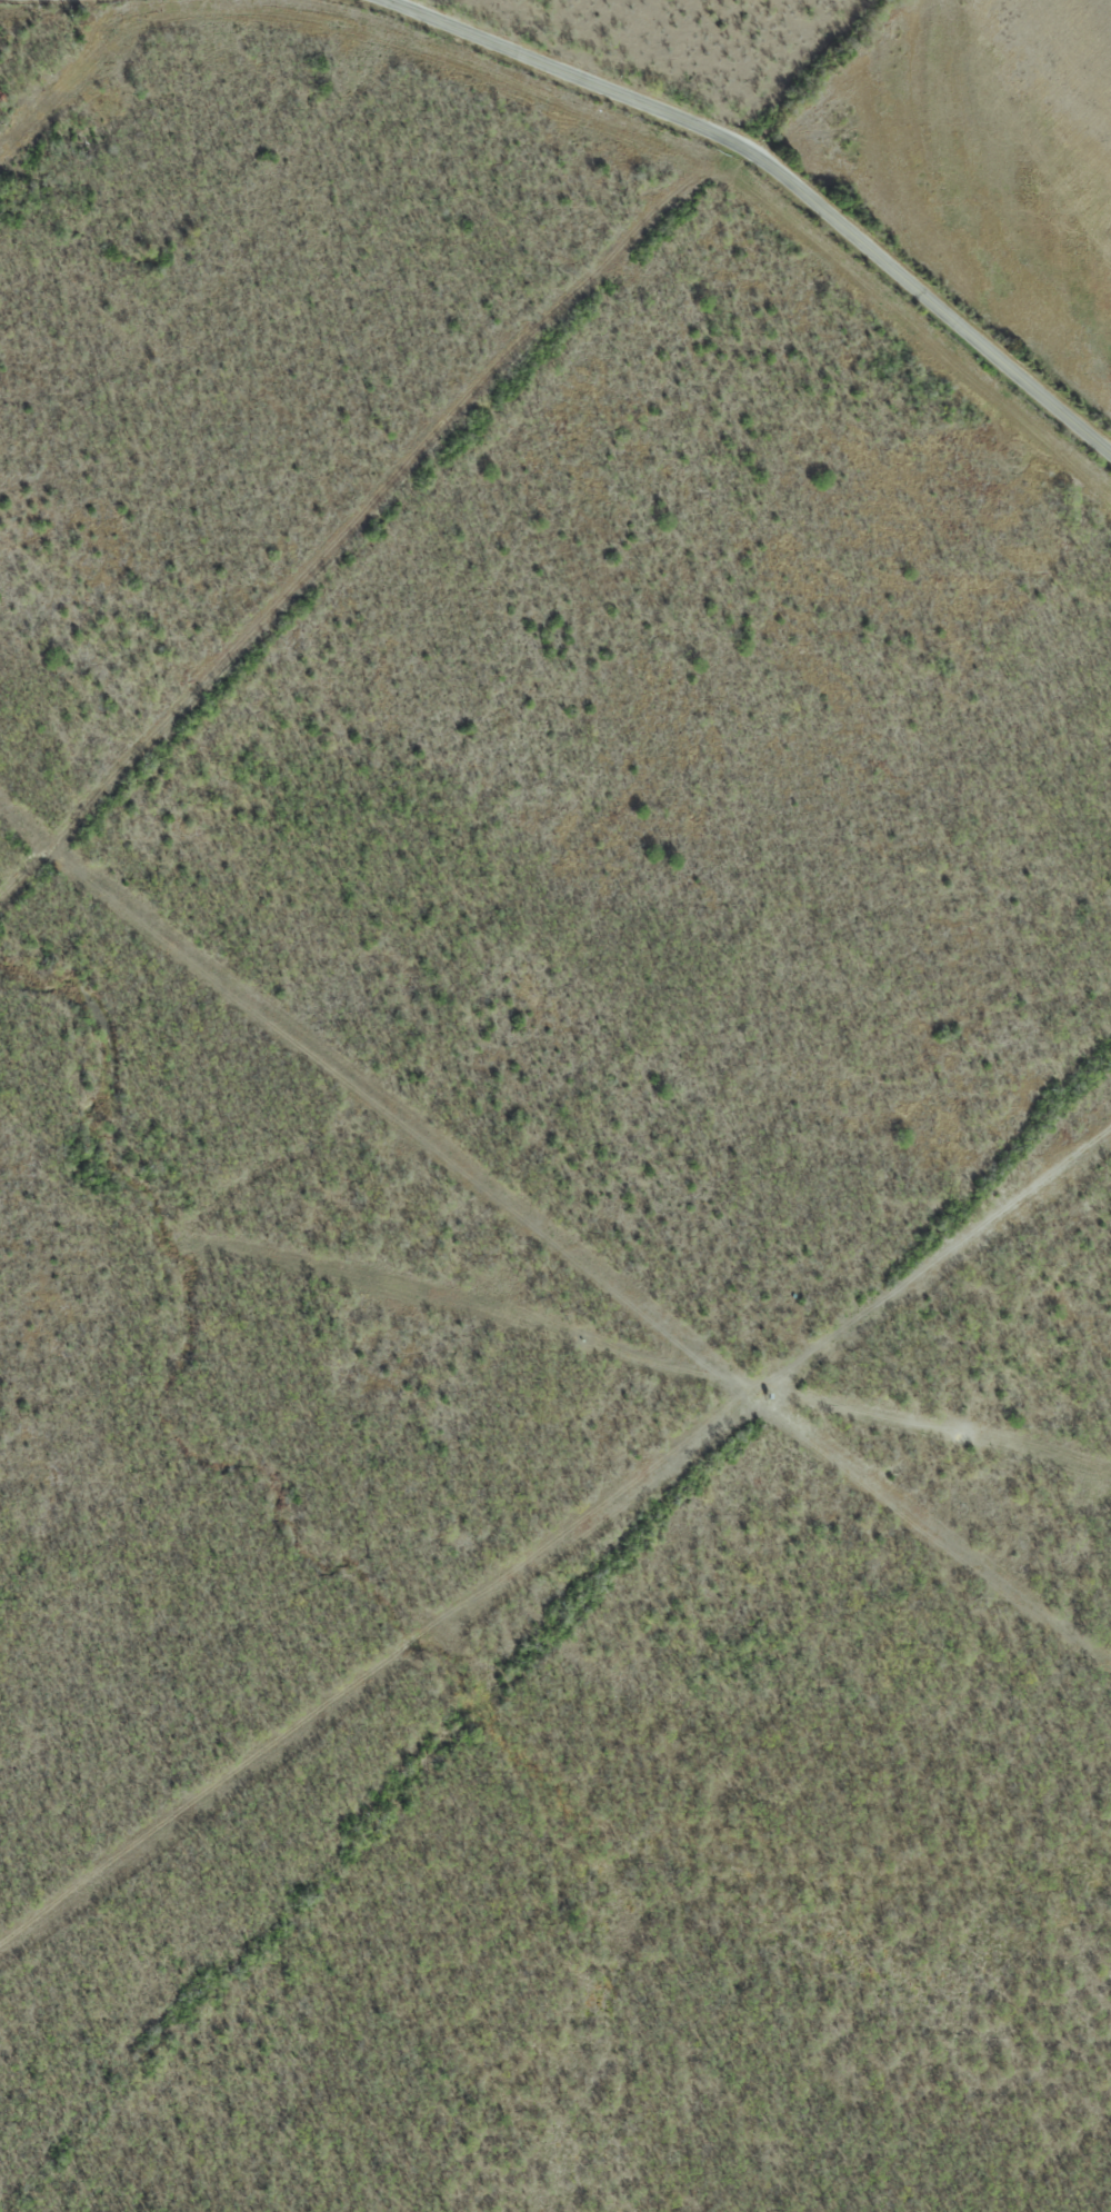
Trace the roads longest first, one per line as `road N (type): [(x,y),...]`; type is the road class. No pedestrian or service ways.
road 1 (residential): [(388,0),(737,143),(1110,454)]

